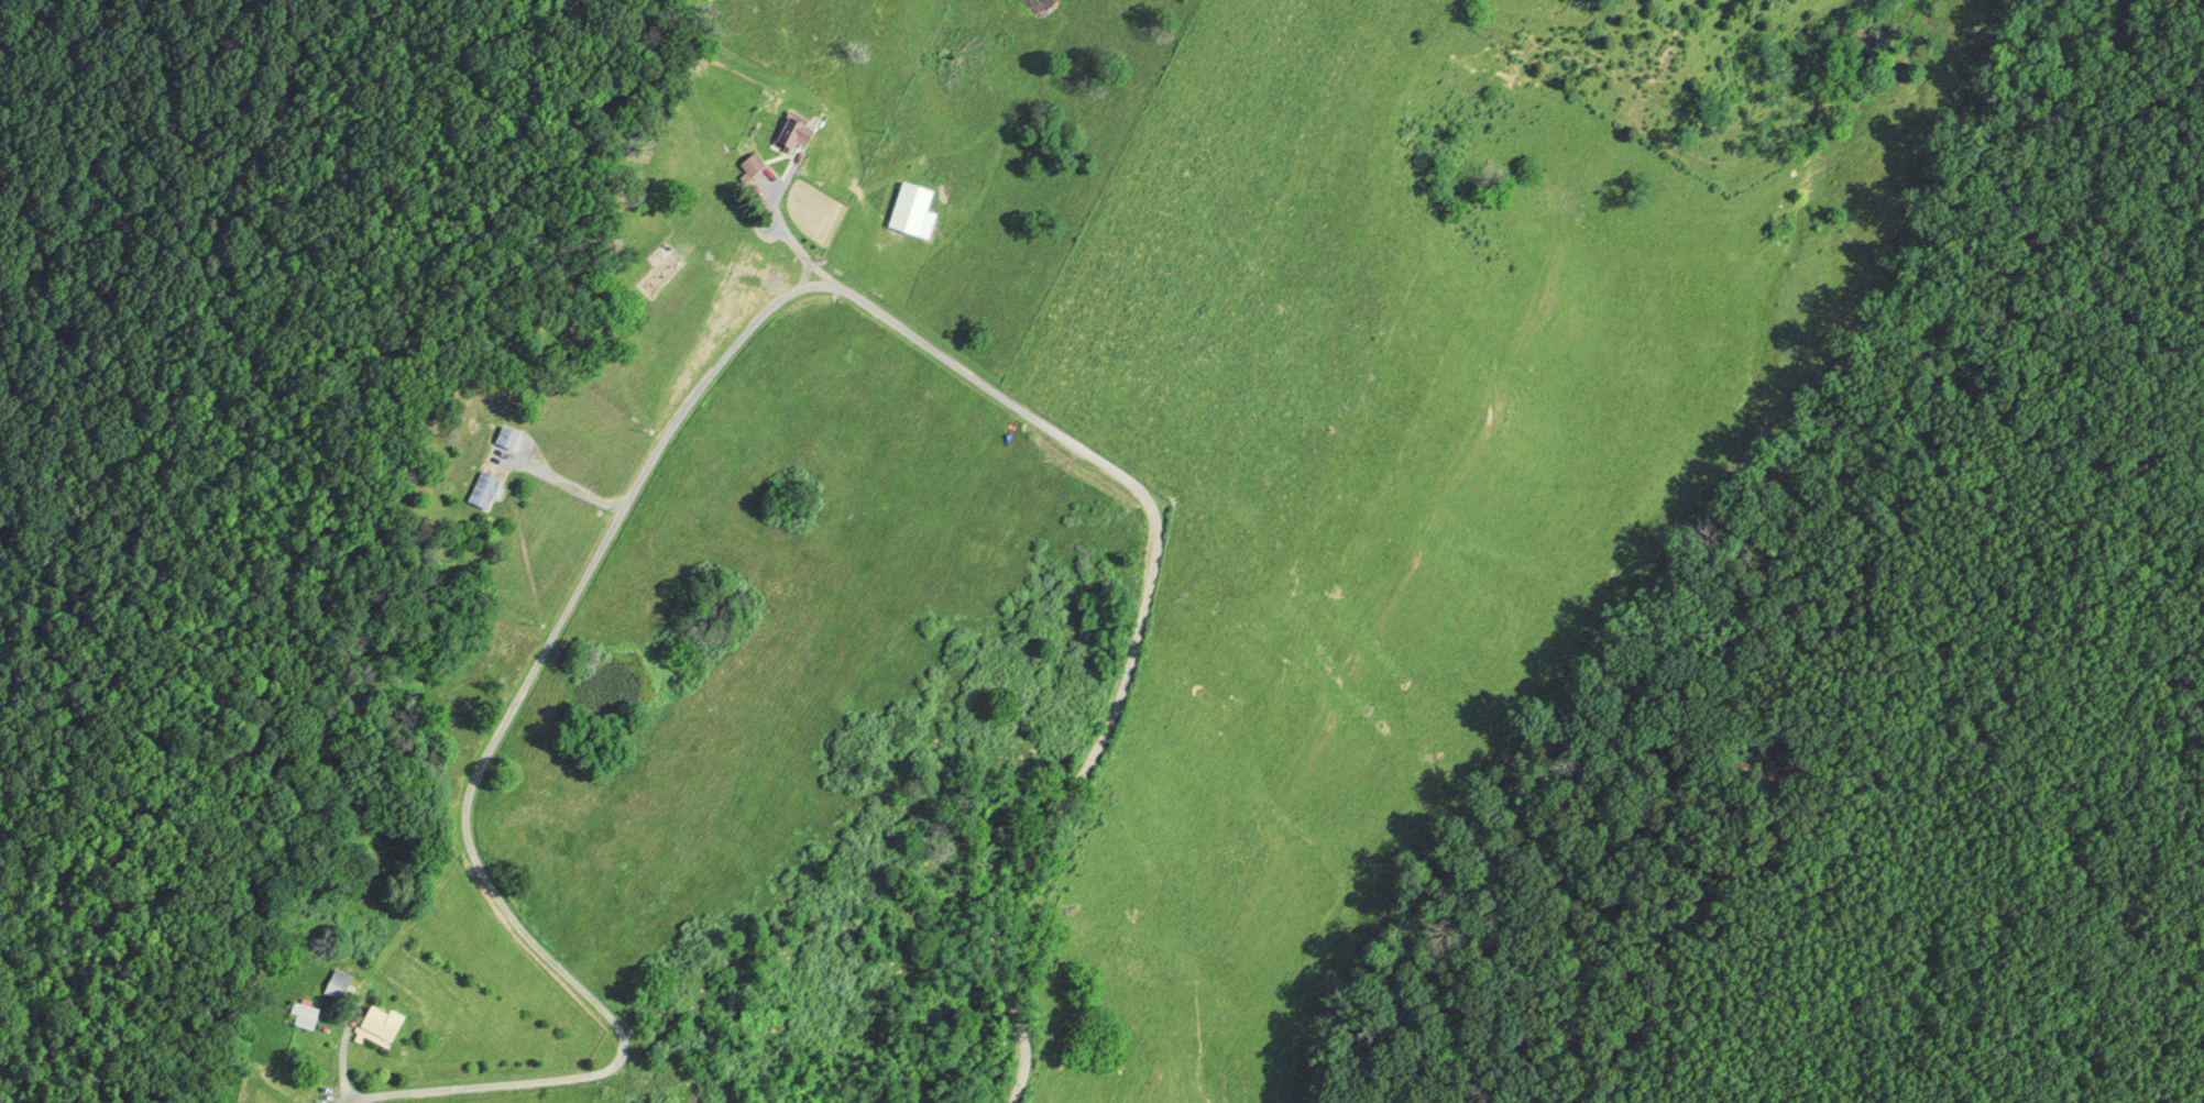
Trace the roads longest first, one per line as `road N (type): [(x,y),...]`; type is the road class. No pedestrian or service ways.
road 1 (residential): [(560,1102),(601,1073),(625,1013),(606,958),(535,880),(504,801),(667,401),(823,323),(1034,372),(1137,450),(1185,529),(1180,655),(1119,813),(1088,1036),(1070,1102)]

